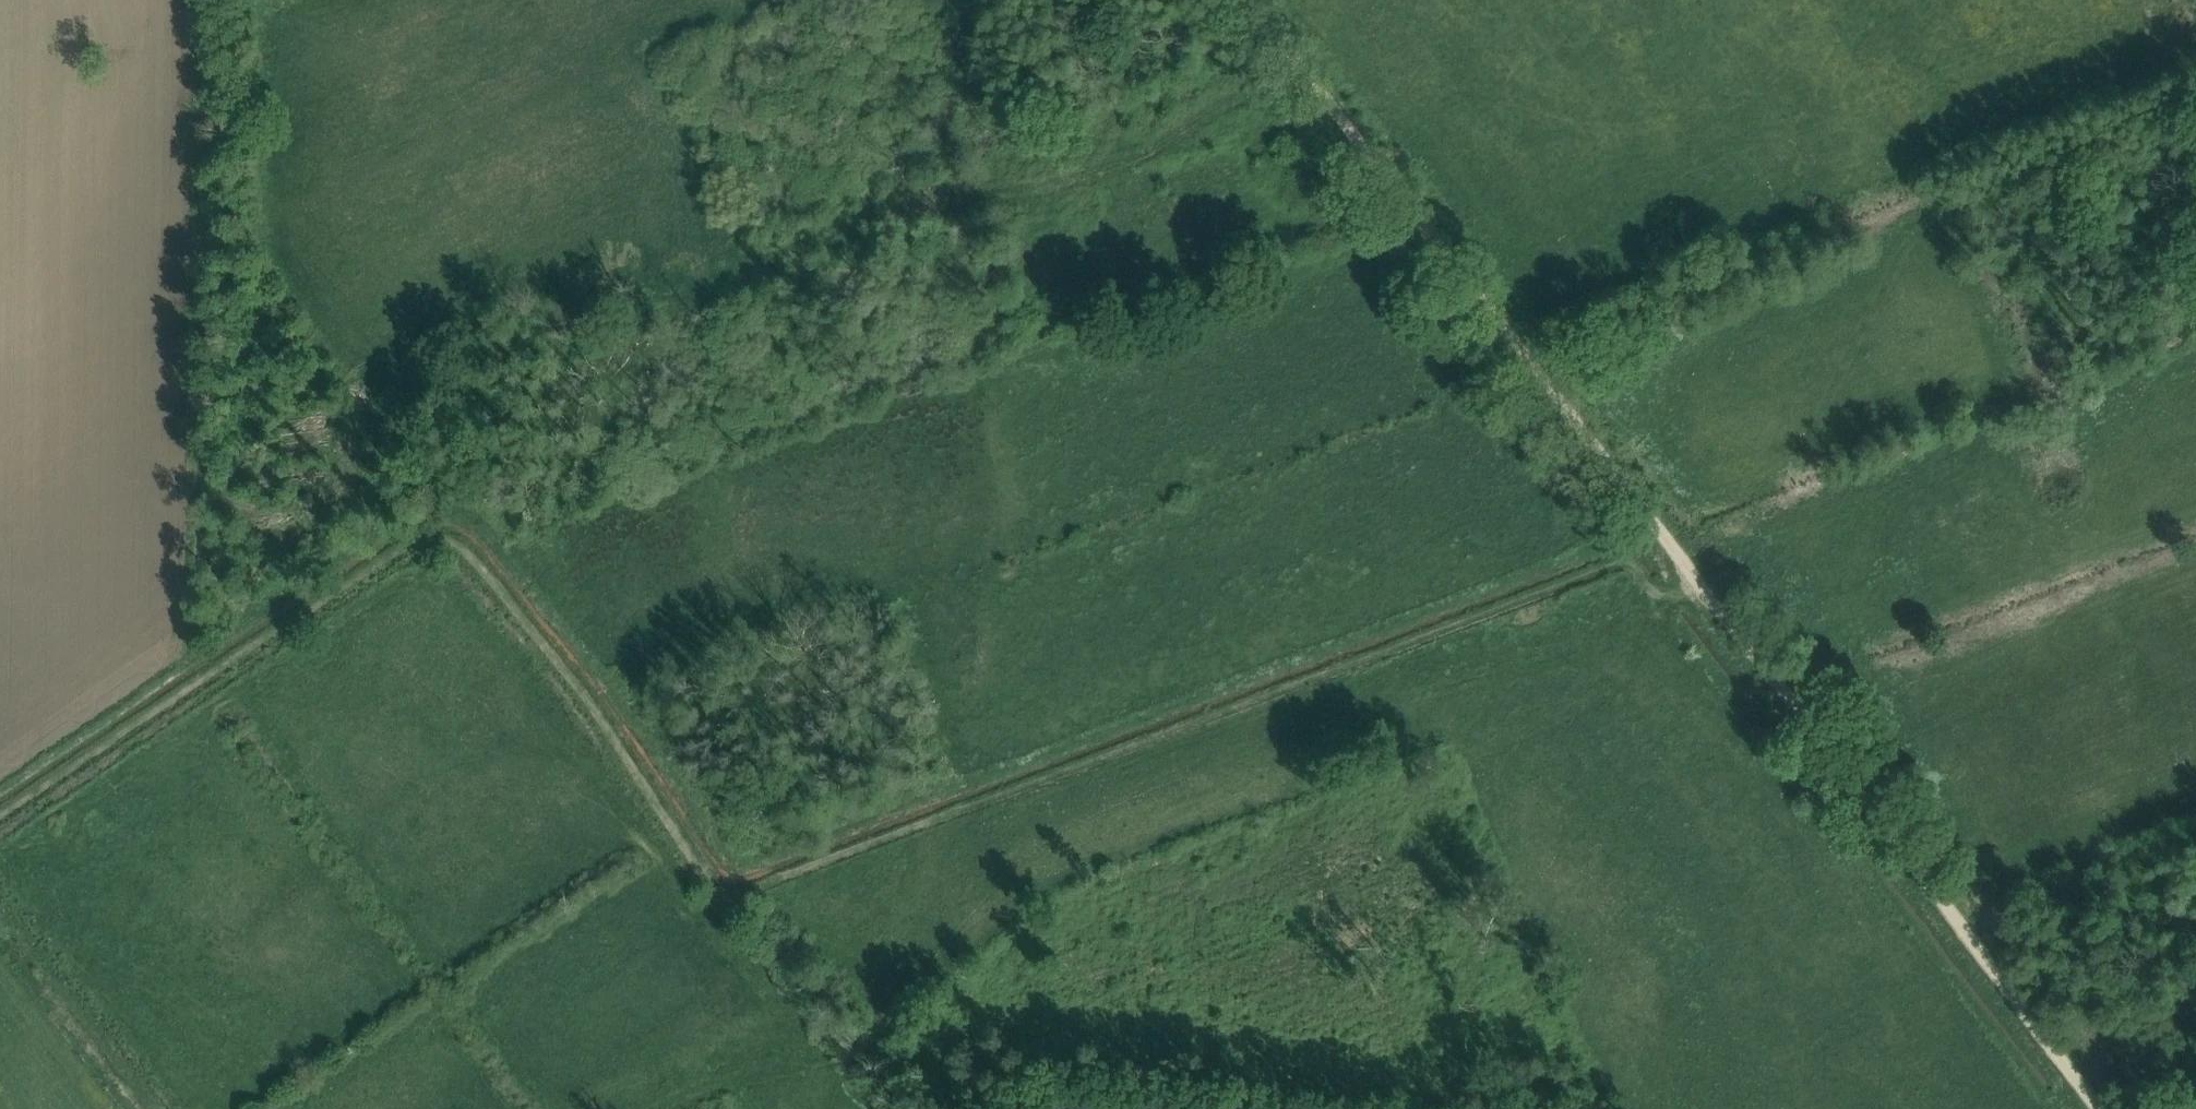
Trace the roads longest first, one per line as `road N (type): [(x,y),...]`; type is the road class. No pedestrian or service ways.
road 1 (track): [(1698,576),(1256,0)]
road 2 (track): [(2111,1108),(1698,576)]

